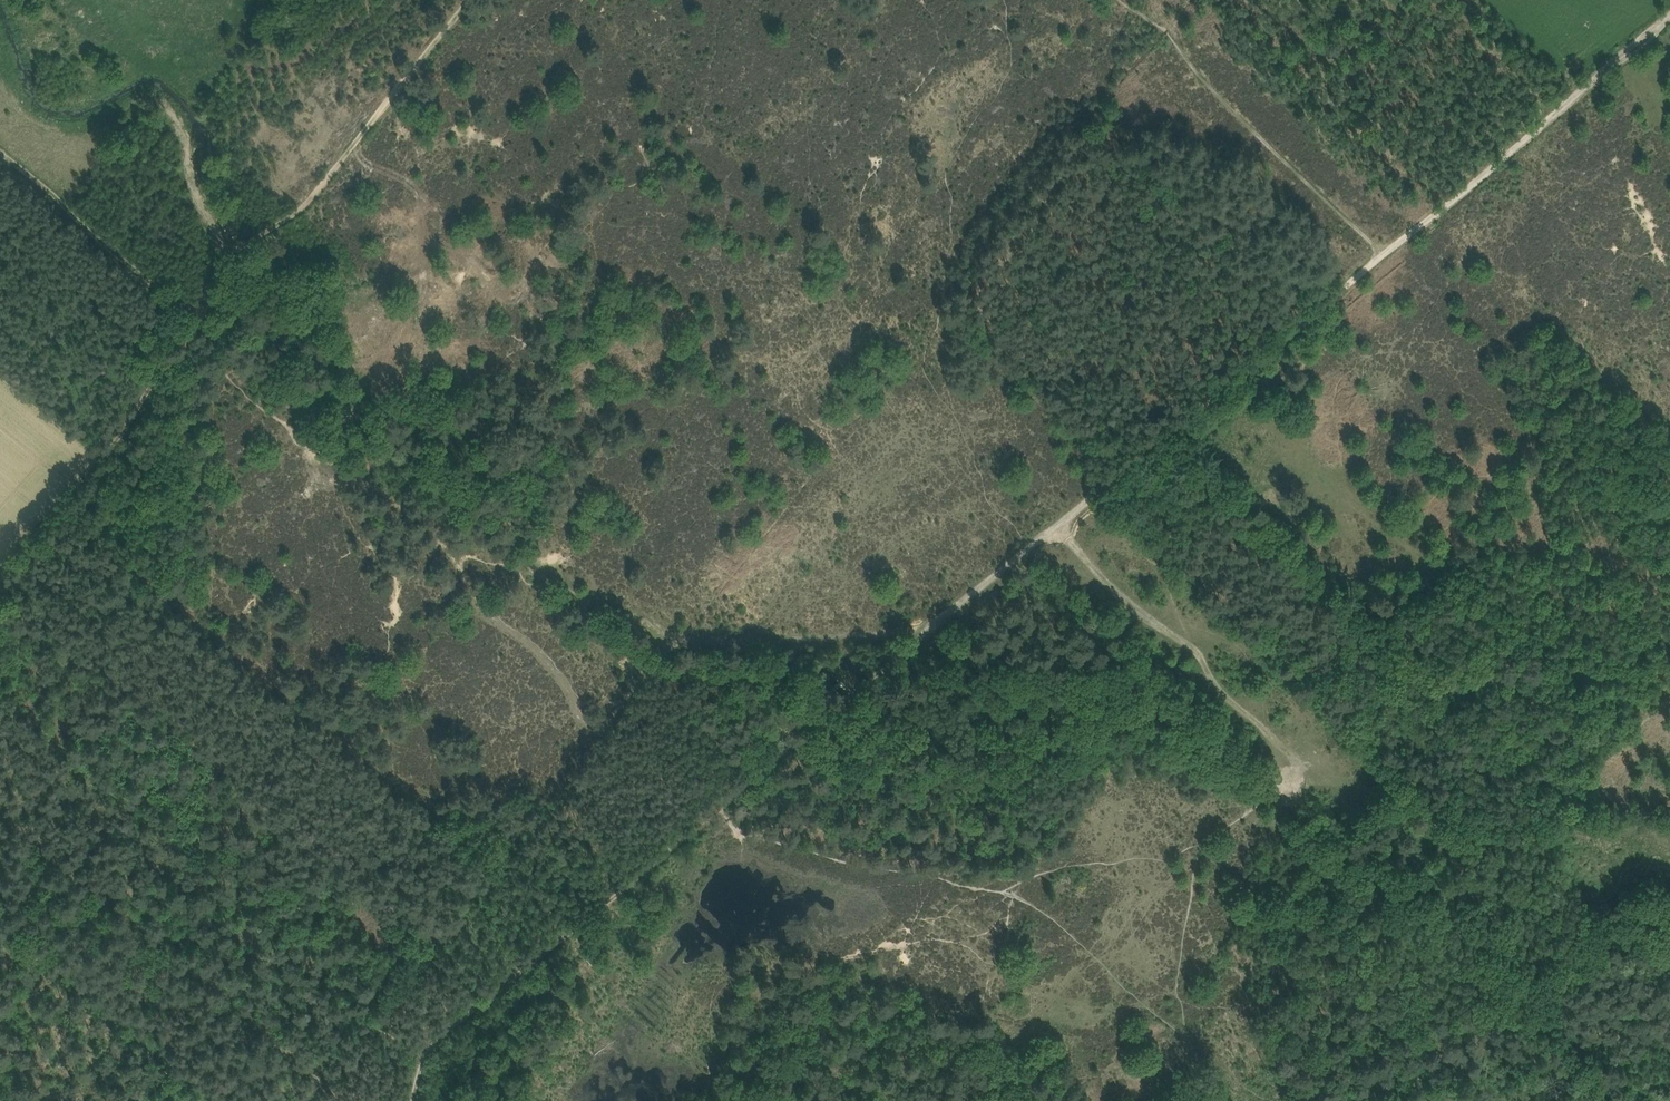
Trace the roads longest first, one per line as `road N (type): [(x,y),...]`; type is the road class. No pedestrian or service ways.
road 1 (track): [(720,806),(1383,258)]
road 2 (track): [(418,1100),(429,1055),(448,1035),(720,806)]
road 3 (track): [(205,326),(254,237),(300,203),(467,0)]
road 4 (track): [(1383,258),(1669,20)]
road 5 (track): [(1383,258),(1118,0)]
road 6 (track): [(1058,527),(1092,569),(1205,660),(1268,744),(1299,769)]
road 7 (track): [(0,574),(199,333)]
road 8 (track): [(0,156),(205,326)]

